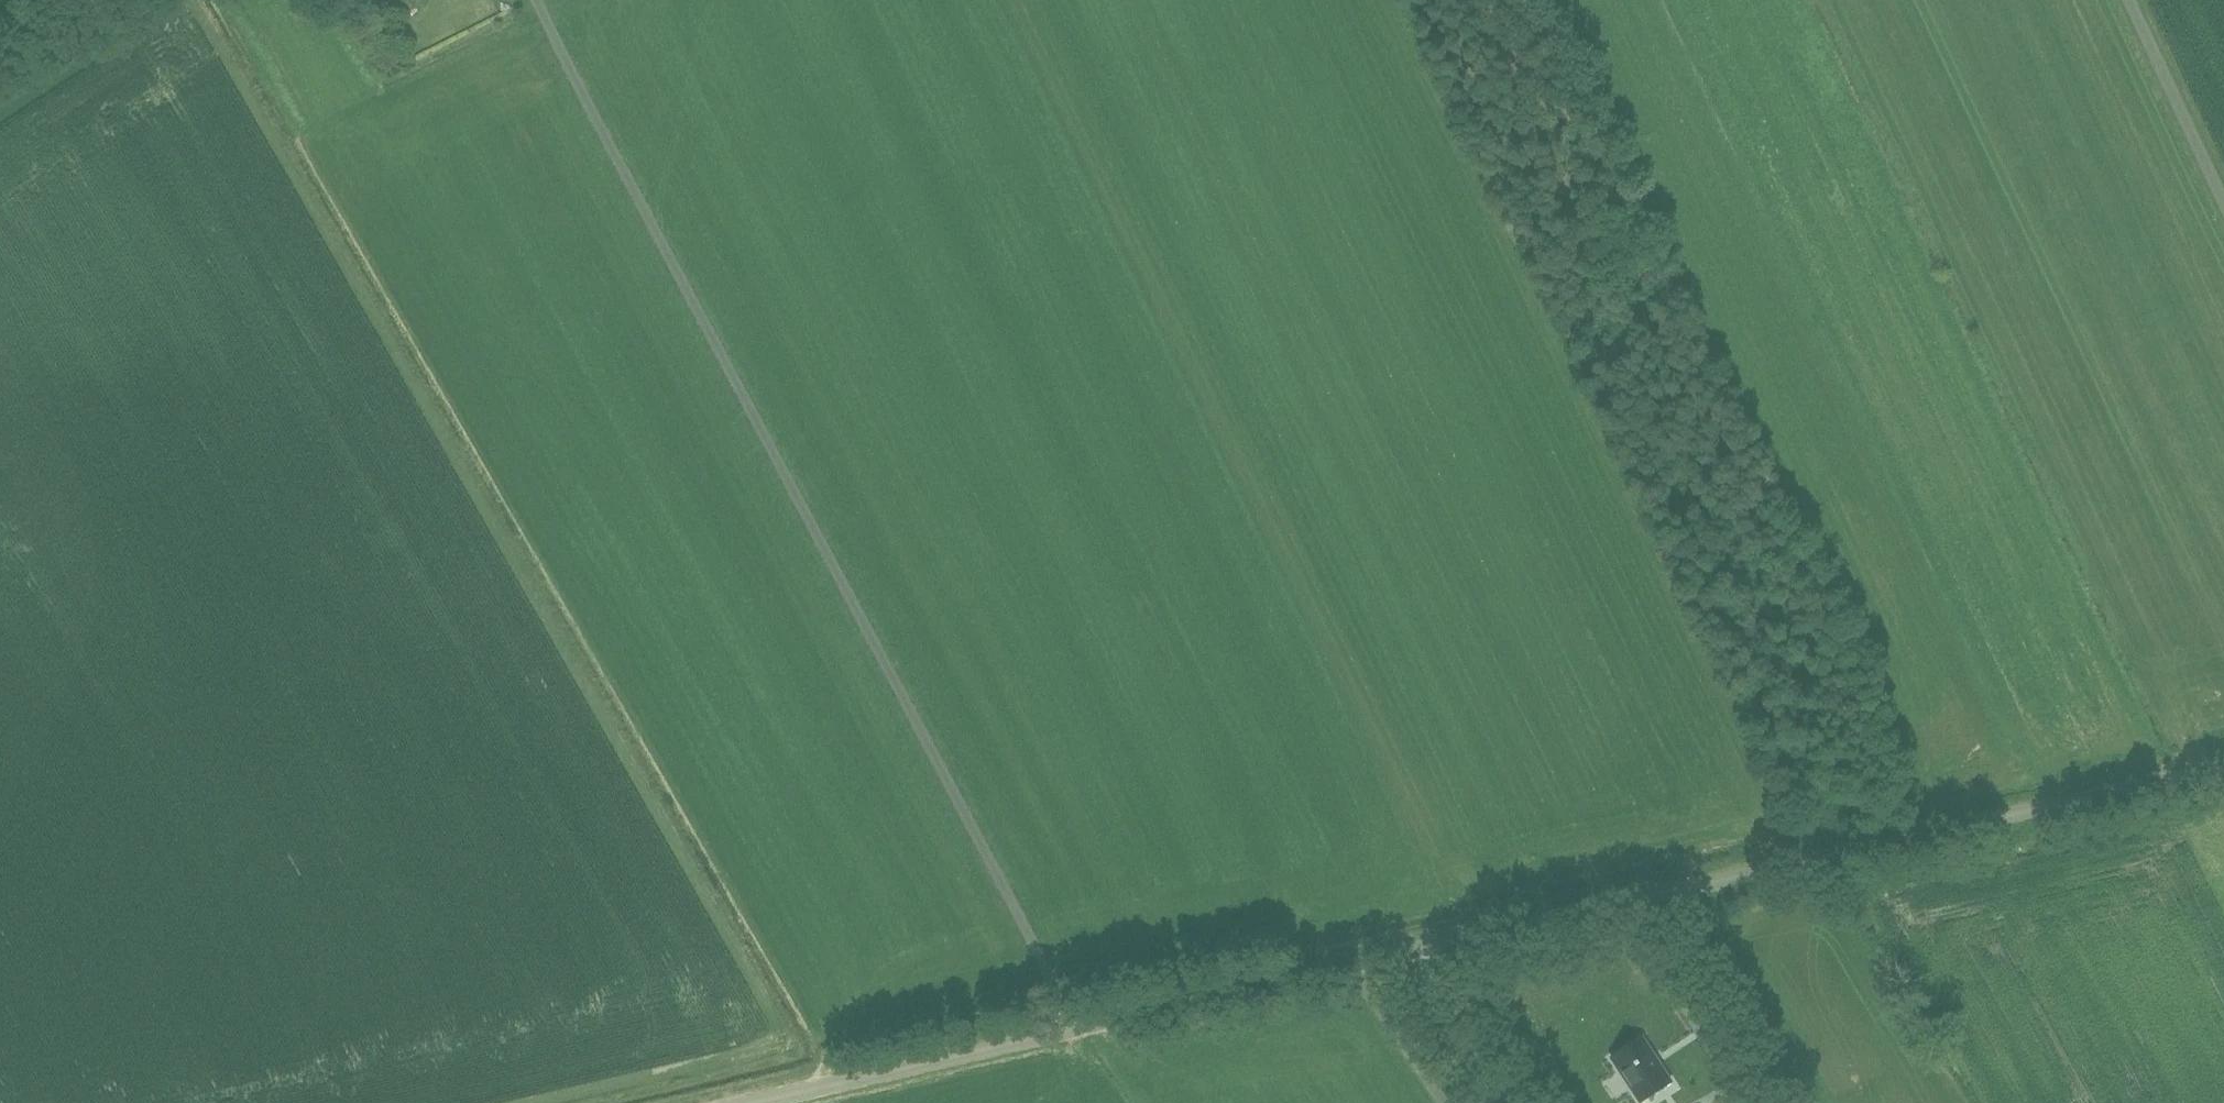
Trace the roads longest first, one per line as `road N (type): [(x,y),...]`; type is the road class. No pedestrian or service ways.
road 1 (unclassified): [(746,1102),(1589,924),(2223,767)]
road 2 (unclassified): [(2223,206),(2129,0)]

